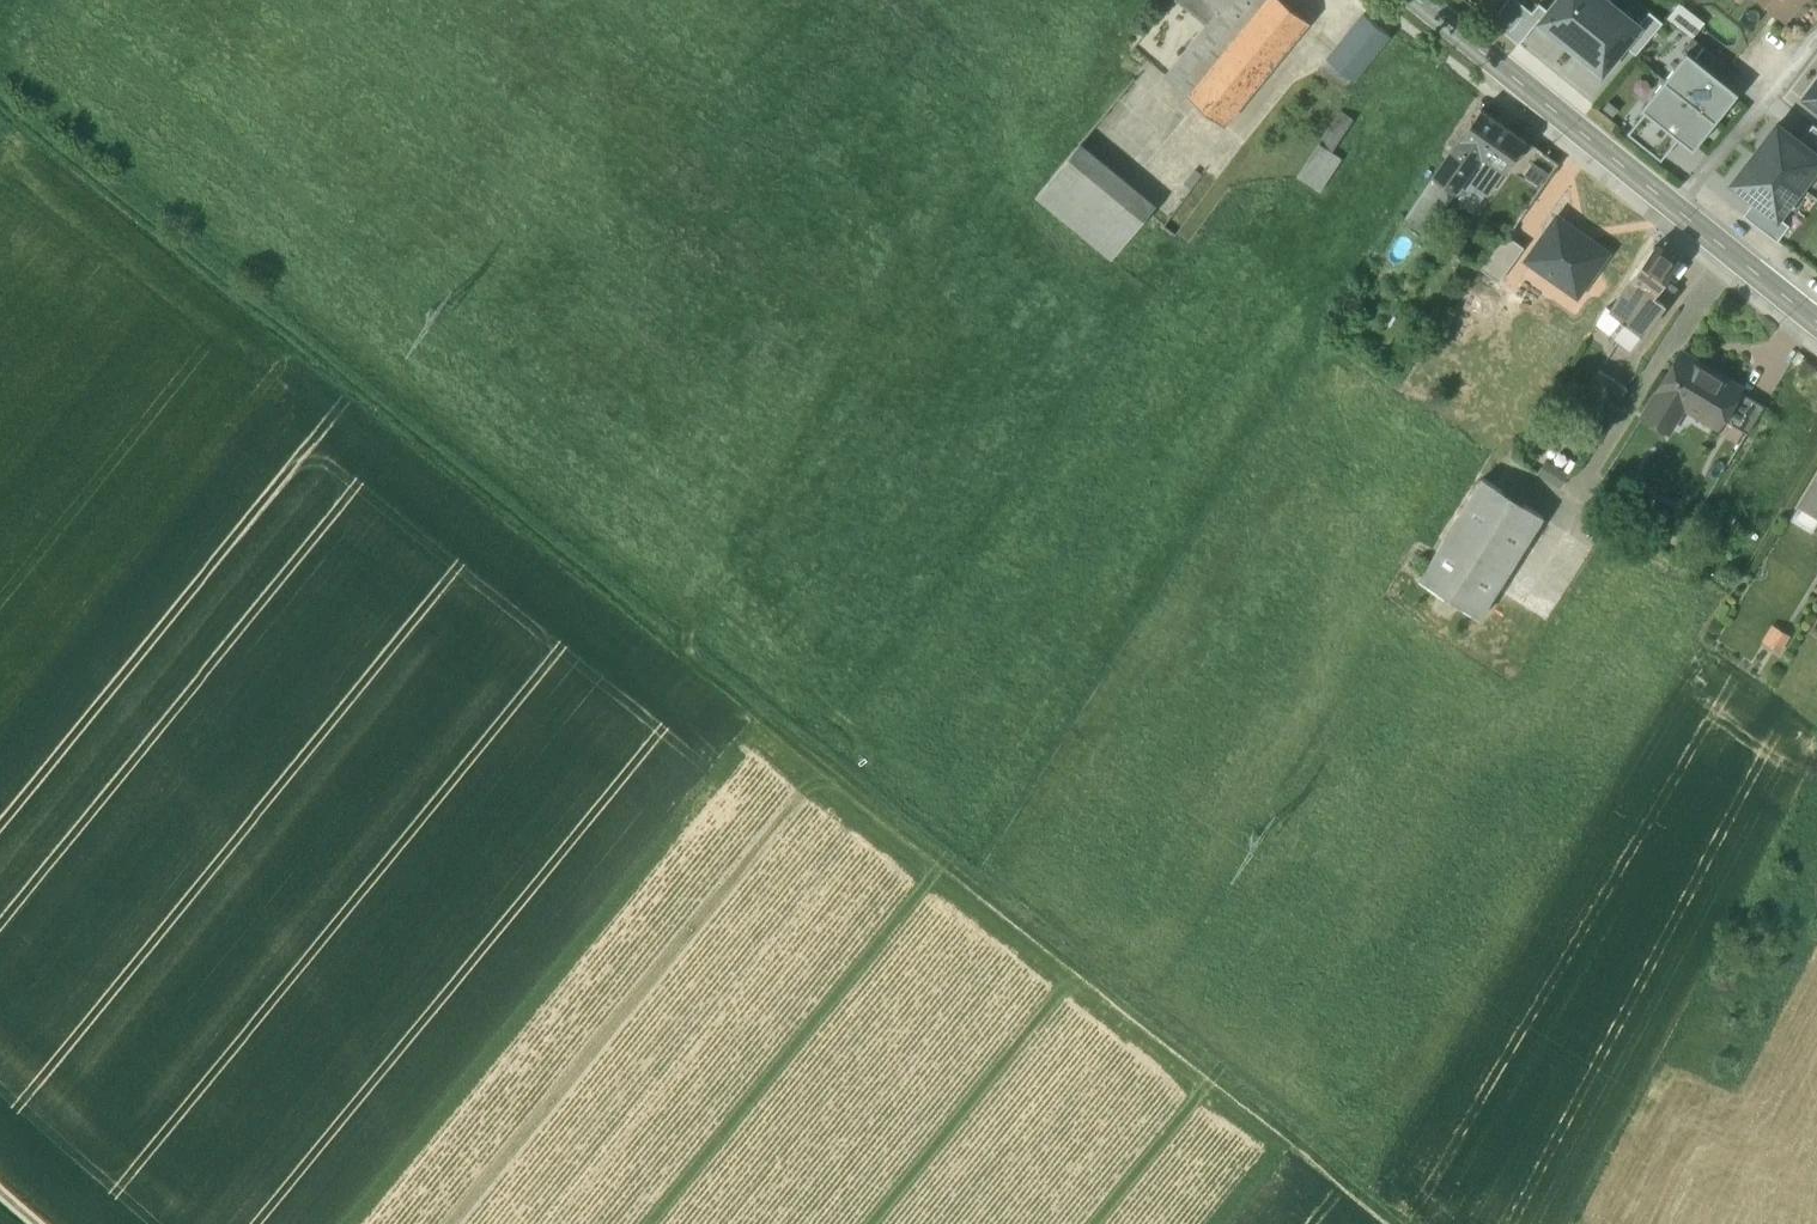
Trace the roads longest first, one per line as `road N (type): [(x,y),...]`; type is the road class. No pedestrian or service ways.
road 1 (track): [(0,101),(1410,1223)]
road 2 (secondary): [(1816,325),(1418,0)]

